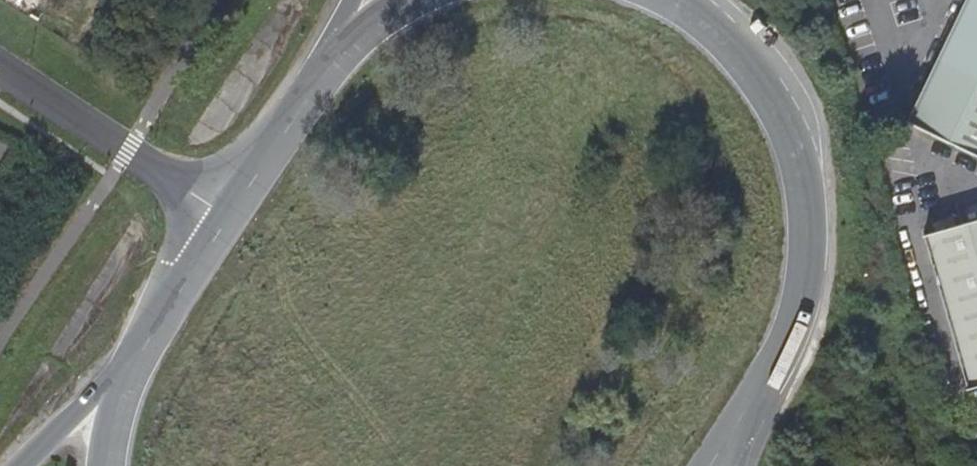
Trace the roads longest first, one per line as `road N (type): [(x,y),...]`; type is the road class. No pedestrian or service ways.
road 1 (secondary): [(730,435),(773,367),(800,299),(803,190),(786,128),(758,83),(680,7)]
road 2 (unclassified): [(0,71),(226,218)]
road 3 (secondary): [(334,62),(226,218)]
road 4 (secondary): [(226,218),(128,373)]
road 5 (secondary): [(128,373),(18,465)]

